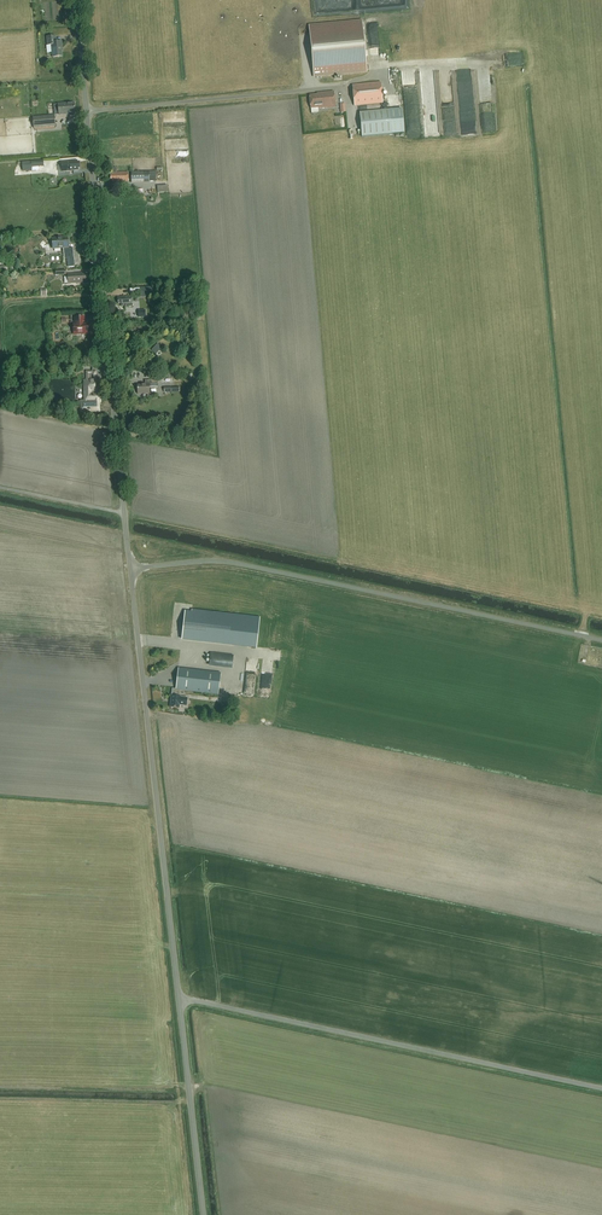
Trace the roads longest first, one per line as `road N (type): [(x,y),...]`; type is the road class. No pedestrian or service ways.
road 1 (unclassified): [(203,1214),(132,569)]
road 2 (unclassified): [(132,569),(76,0)]
road 3 (unclassified): [(601,640),(234,563),(132,569)]

